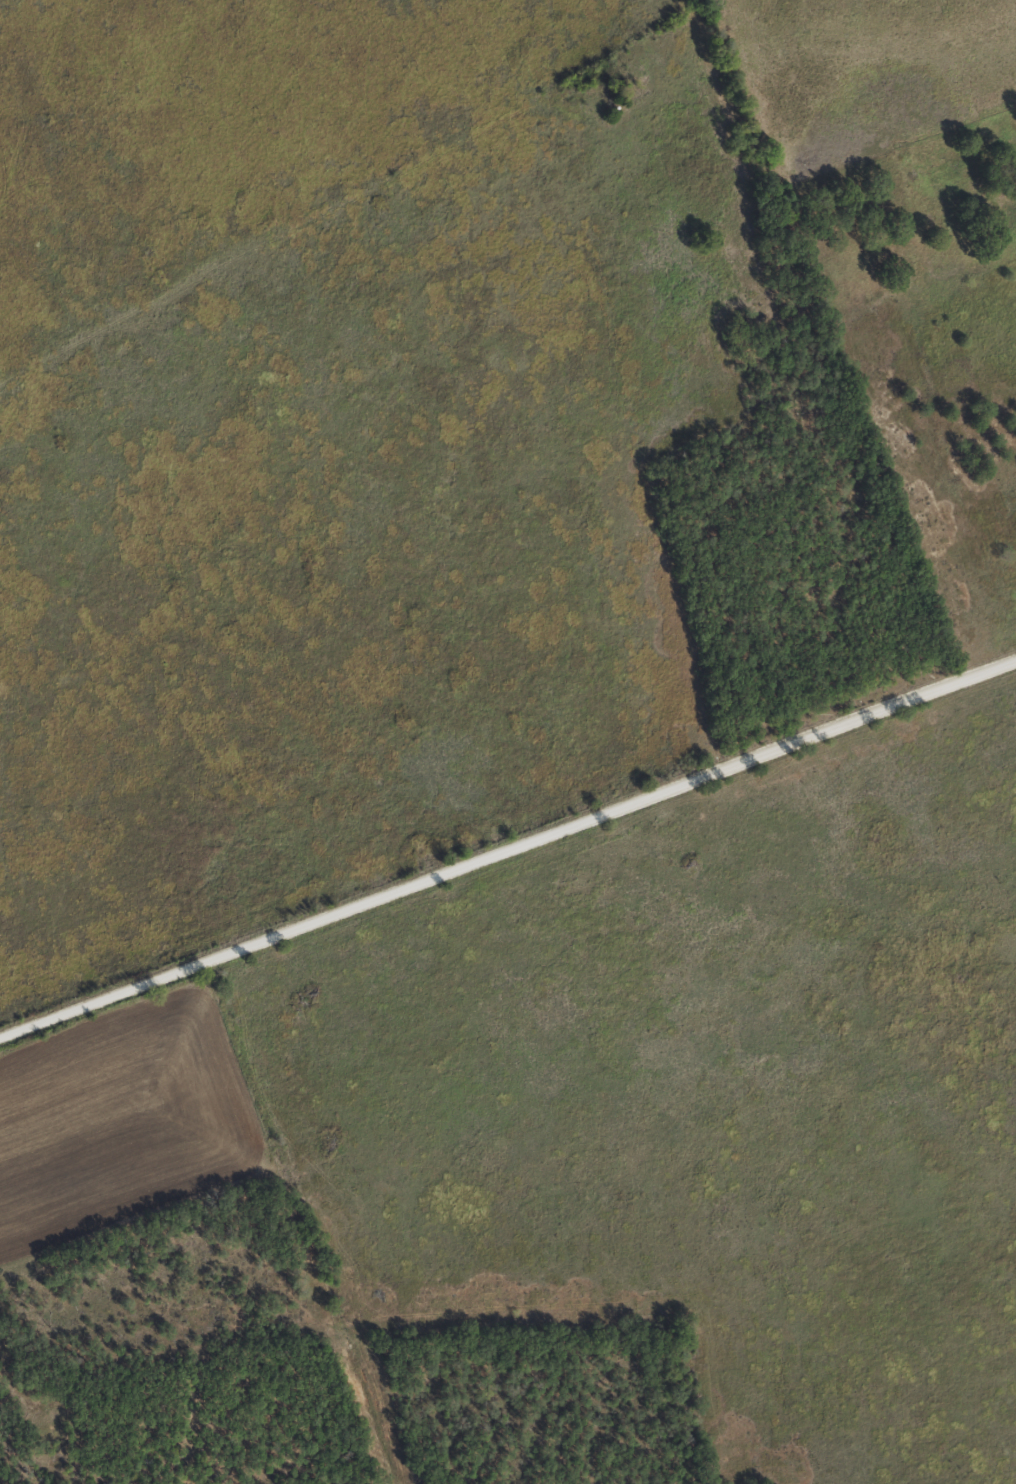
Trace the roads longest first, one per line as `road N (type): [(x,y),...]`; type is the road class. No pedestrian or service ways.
road 1 (residential): [(0,1033),(1015,656)]

